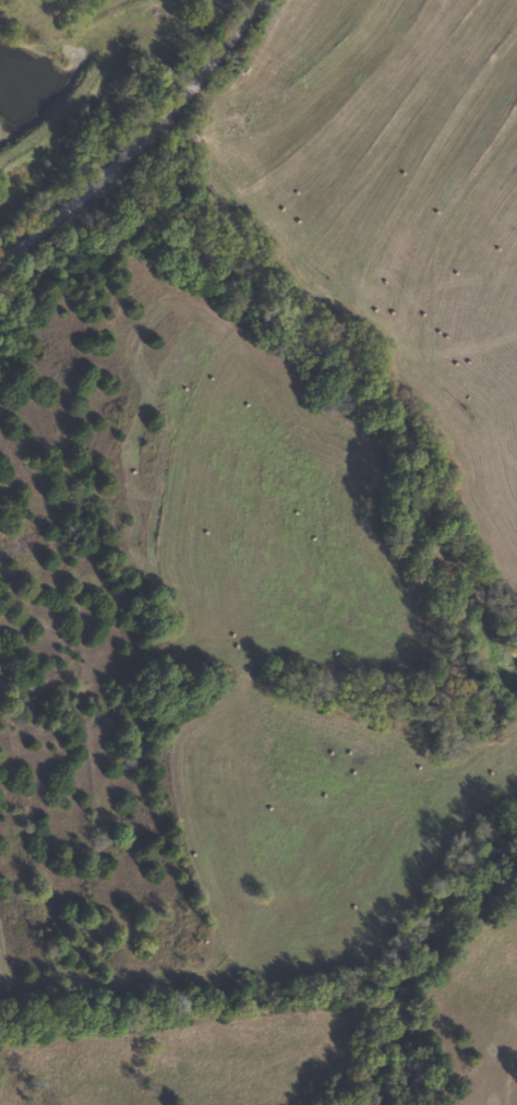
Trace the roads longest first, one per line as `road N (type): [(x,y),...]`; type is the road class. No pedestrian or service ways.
road 1 (residential): [(0,227),(217,0)]

